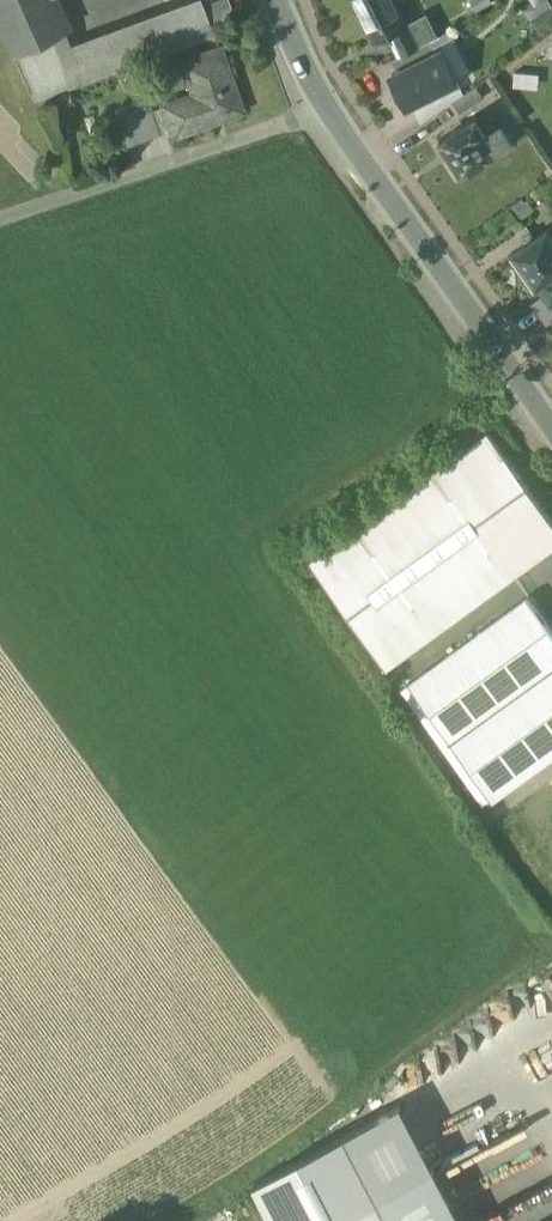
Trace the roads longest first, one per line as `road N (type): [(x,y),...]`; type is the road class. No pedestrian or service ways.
road 1 (tertiary): [(551,436),(323,106),(277,0)]
road 2 (track): [(323,106),(0,218)]

